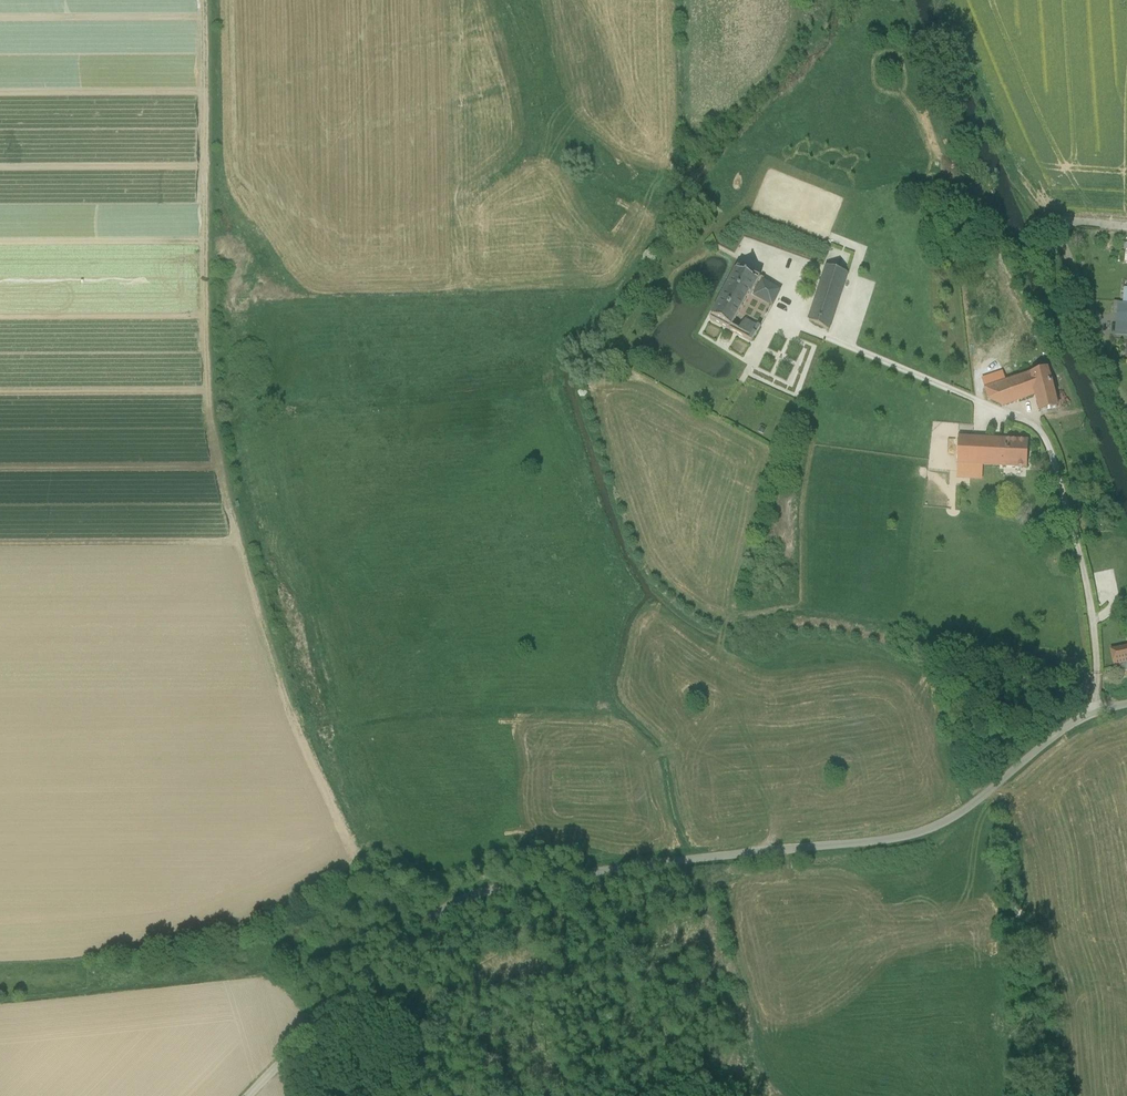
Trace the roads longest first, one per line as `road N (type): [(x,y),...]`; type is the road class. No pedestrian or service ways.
road 1 (unclassified): [(1126,704),(1077,718),(953,817),(896,840),(528,881),(462,898),(414,931),(249,1095)]

